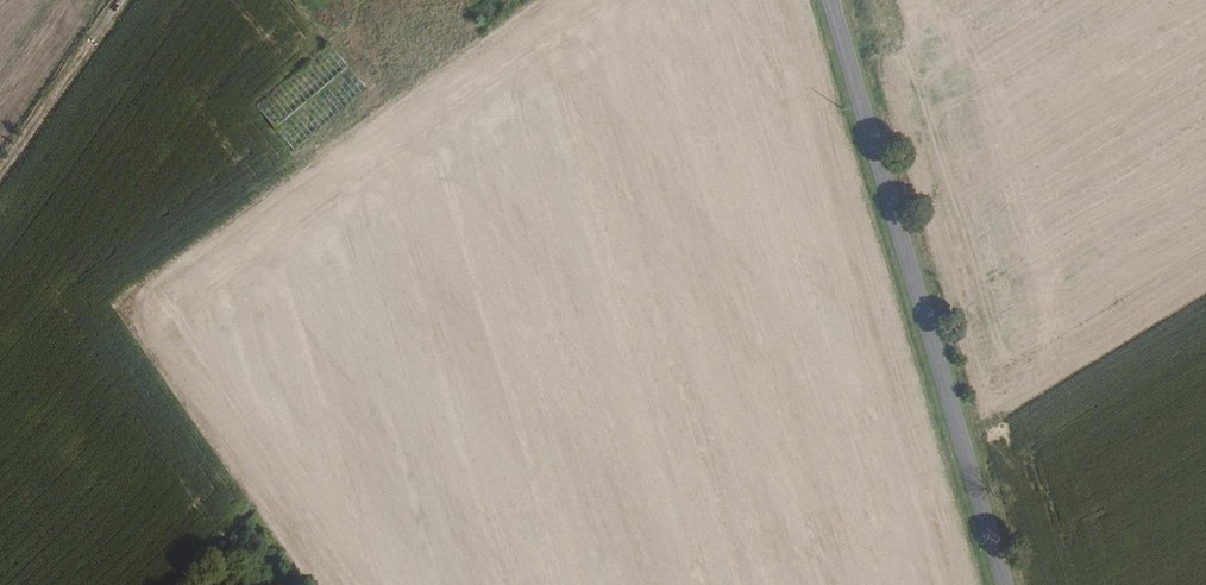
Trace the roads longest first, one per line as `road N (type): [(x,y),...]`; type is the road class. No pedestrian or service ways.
road 1 (tertiary): [(1004,584),(831,0)]

